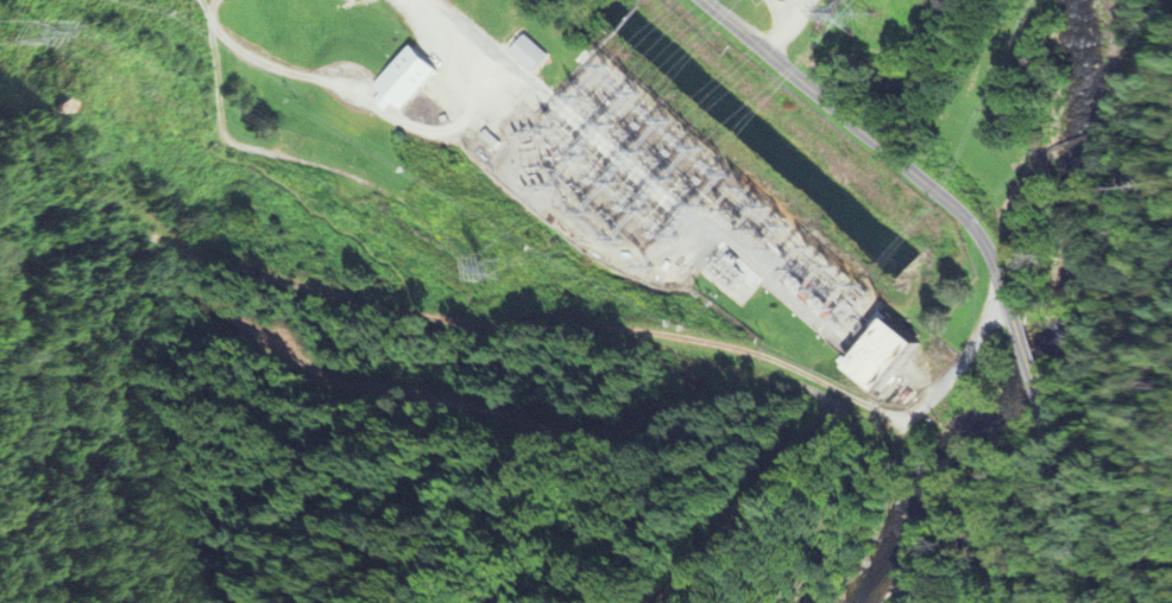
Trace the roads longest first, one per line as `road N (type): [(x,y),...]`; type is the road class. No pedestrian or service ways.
road 1 (track): [(372,307),(515,331),(615,330),(729,347),(884,414),(907,417),(925,408),(964,363),(1004,288)]
road 2 (track): [(150,234),(172,278),(324,382),(466,407),(550,432),(594,434)]
road 3 (tertiary): [(705,0),(968,220),(991,254),(1009,305)]
road 4 (track): [(150,234),(219,267),(372,307)]
road 5 (track): [(0,111),(36,115),(81,182),(150,234)]
road 6 (tertiary): [(1040,408),(1035,468),(985,602)]
road 7 (track): [(225,133),(376,189)]
road 8 (track): [(215,0),(210,30),(225,133)]

